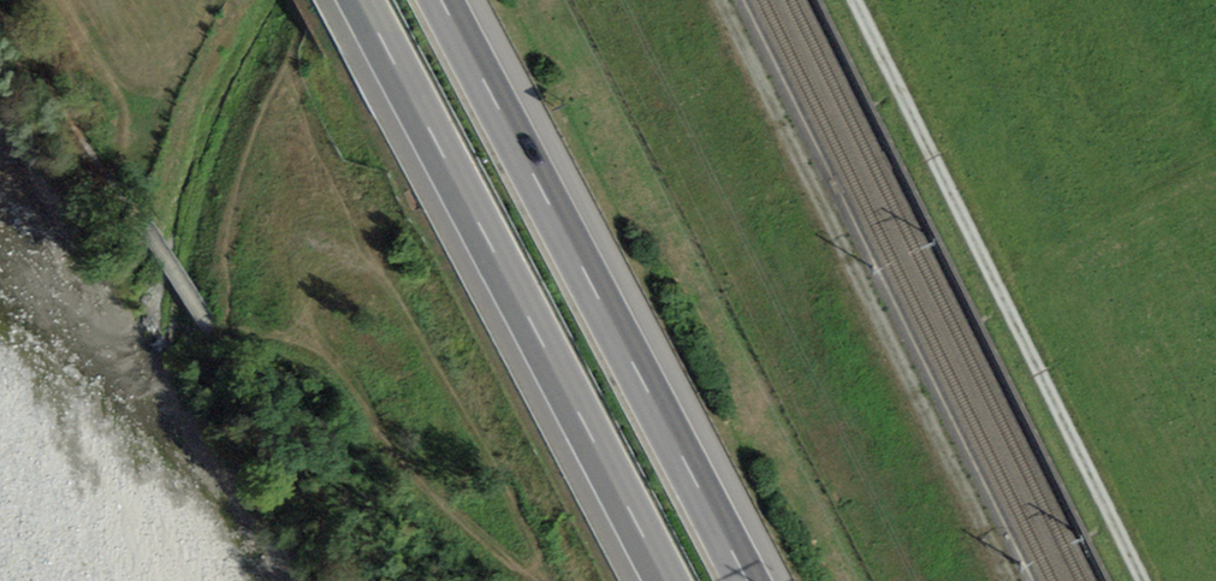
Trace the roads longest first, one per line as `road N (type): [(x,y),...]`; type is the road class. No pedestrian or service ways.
road 1 (motorway): [(745,580),(440,0)]
road 2 (motorway): [(360,0),(665,580)]
road 3 (track): [(1144,580),(857,0)]
road 4 (track): [(535,580),(403,470),(307,309),(152,222)]

